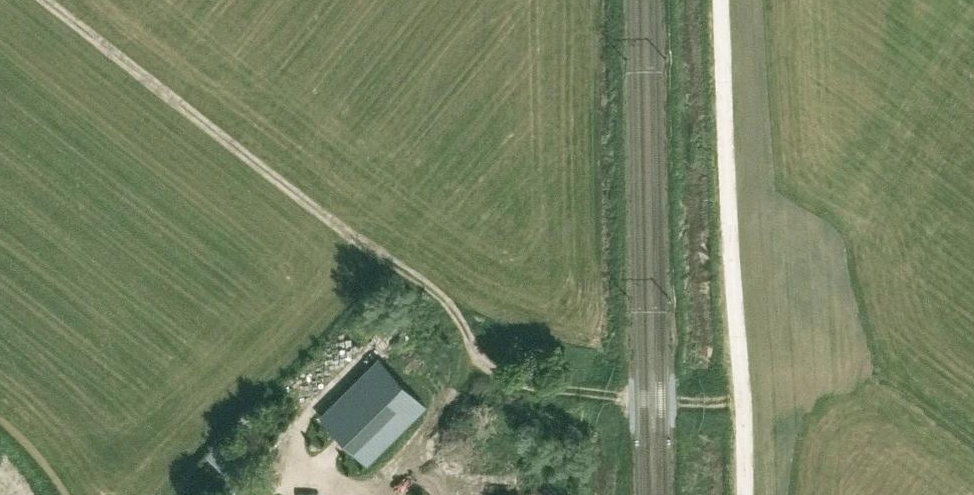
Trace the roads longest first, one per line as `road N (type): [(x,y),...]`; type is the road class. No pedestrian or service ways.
road 1 (track): [(50,0),(433,295),(456,317),(491,374)]
road 2 (track): [(738,494),(724,0)]

